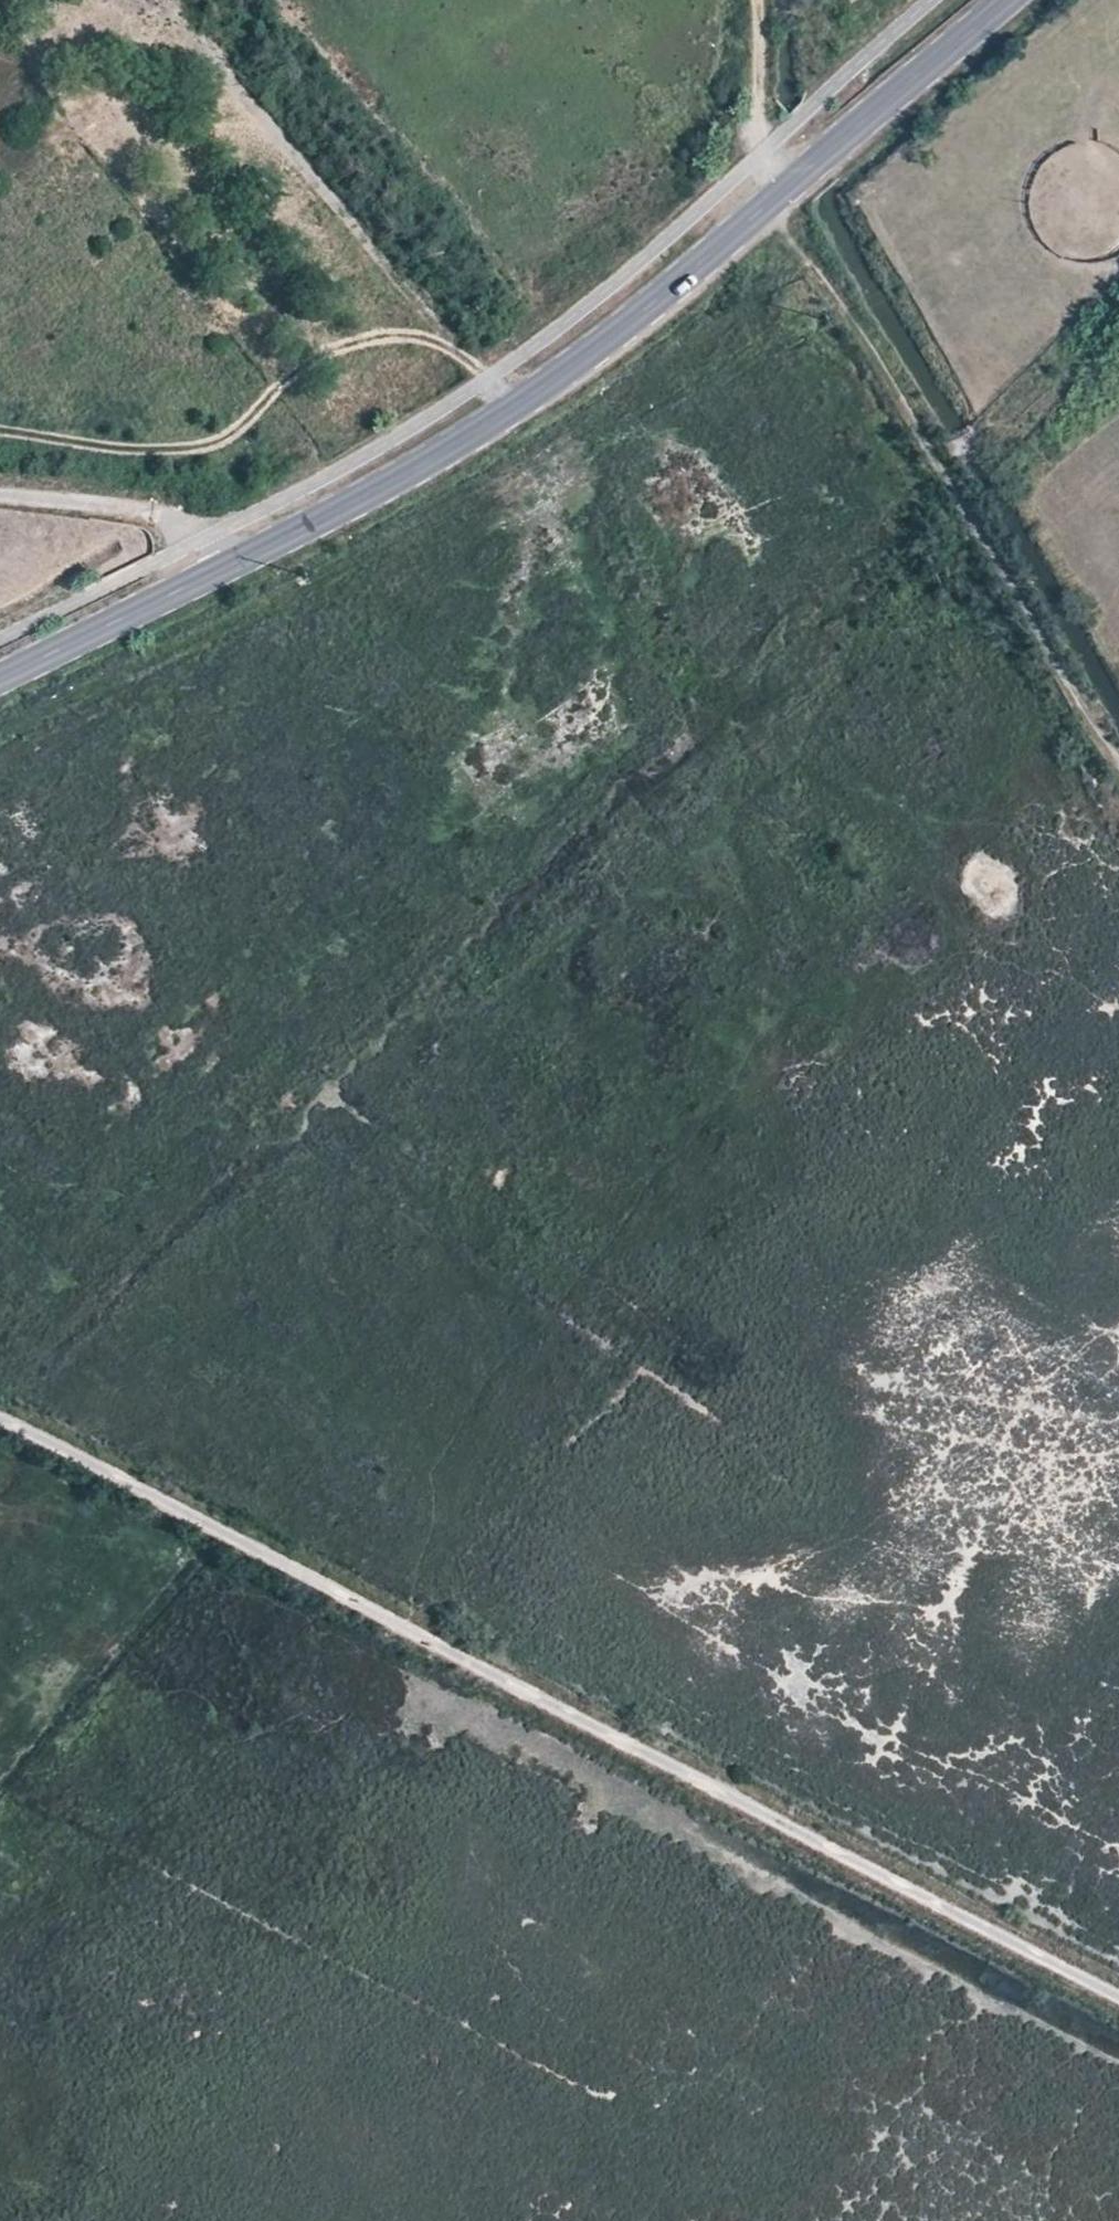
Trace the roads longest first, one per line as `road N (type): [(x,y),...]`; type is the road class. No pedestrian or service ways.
road 1 (track): [(0,1424),(1118,2011)]
road 2 (tertiary): [(0,680),(442,459),(582,362),(1009,0)]
road 3 (track): [(1118,759),(881,361),(771,205),(756,158),(761,0)]

